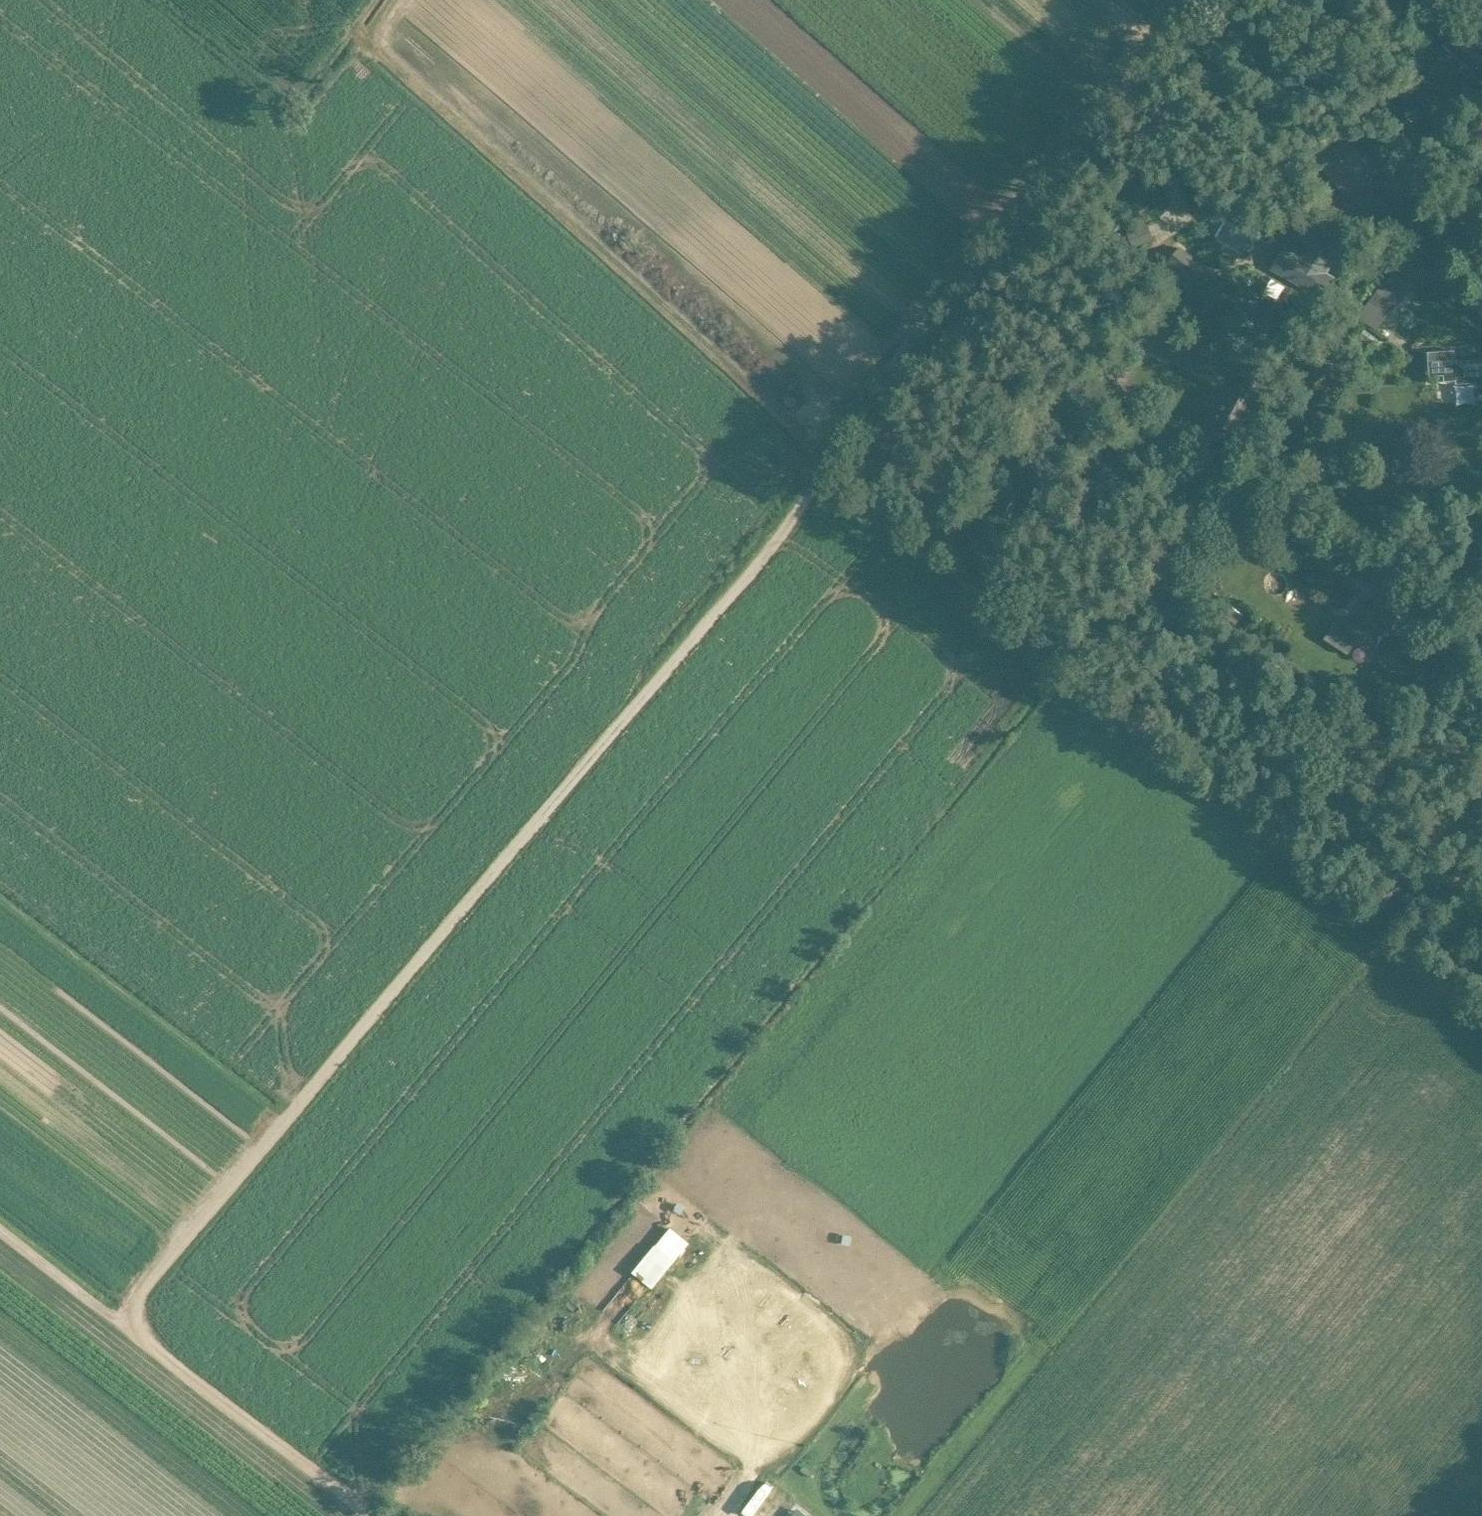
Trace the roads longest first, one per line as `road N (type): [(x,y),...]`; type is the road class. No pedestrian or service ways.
road 1 (track): [(1195,0),(131,1322),(393,1515)]

